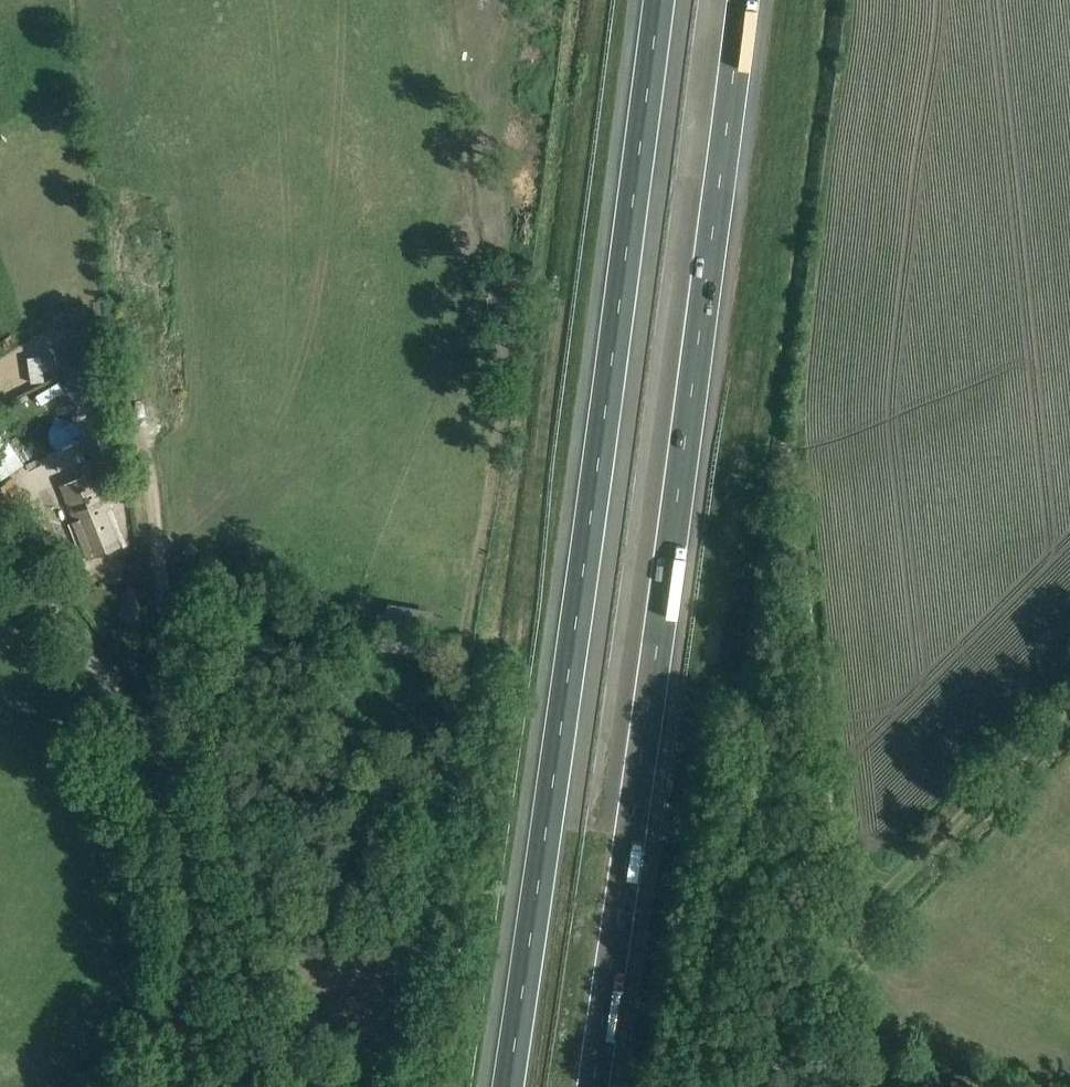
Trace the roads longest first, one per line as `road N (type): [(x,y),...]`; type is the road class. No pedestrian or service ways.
road 1 (motorway): [(593,1086),(744,0)]
road 2 (motorway): [(660,0),(509,1086)]
road 3 (unclassified): [(174,1086),(201,967),(201,866),(176,793),(124,708),(0,549)]
road 4 (track): [(360,1086),(394,1008),(418,914),(456,695)]
road 5 (track): [(1069,711),(805,981)]
road 6 (track): [(196,985),(377,1040)]

